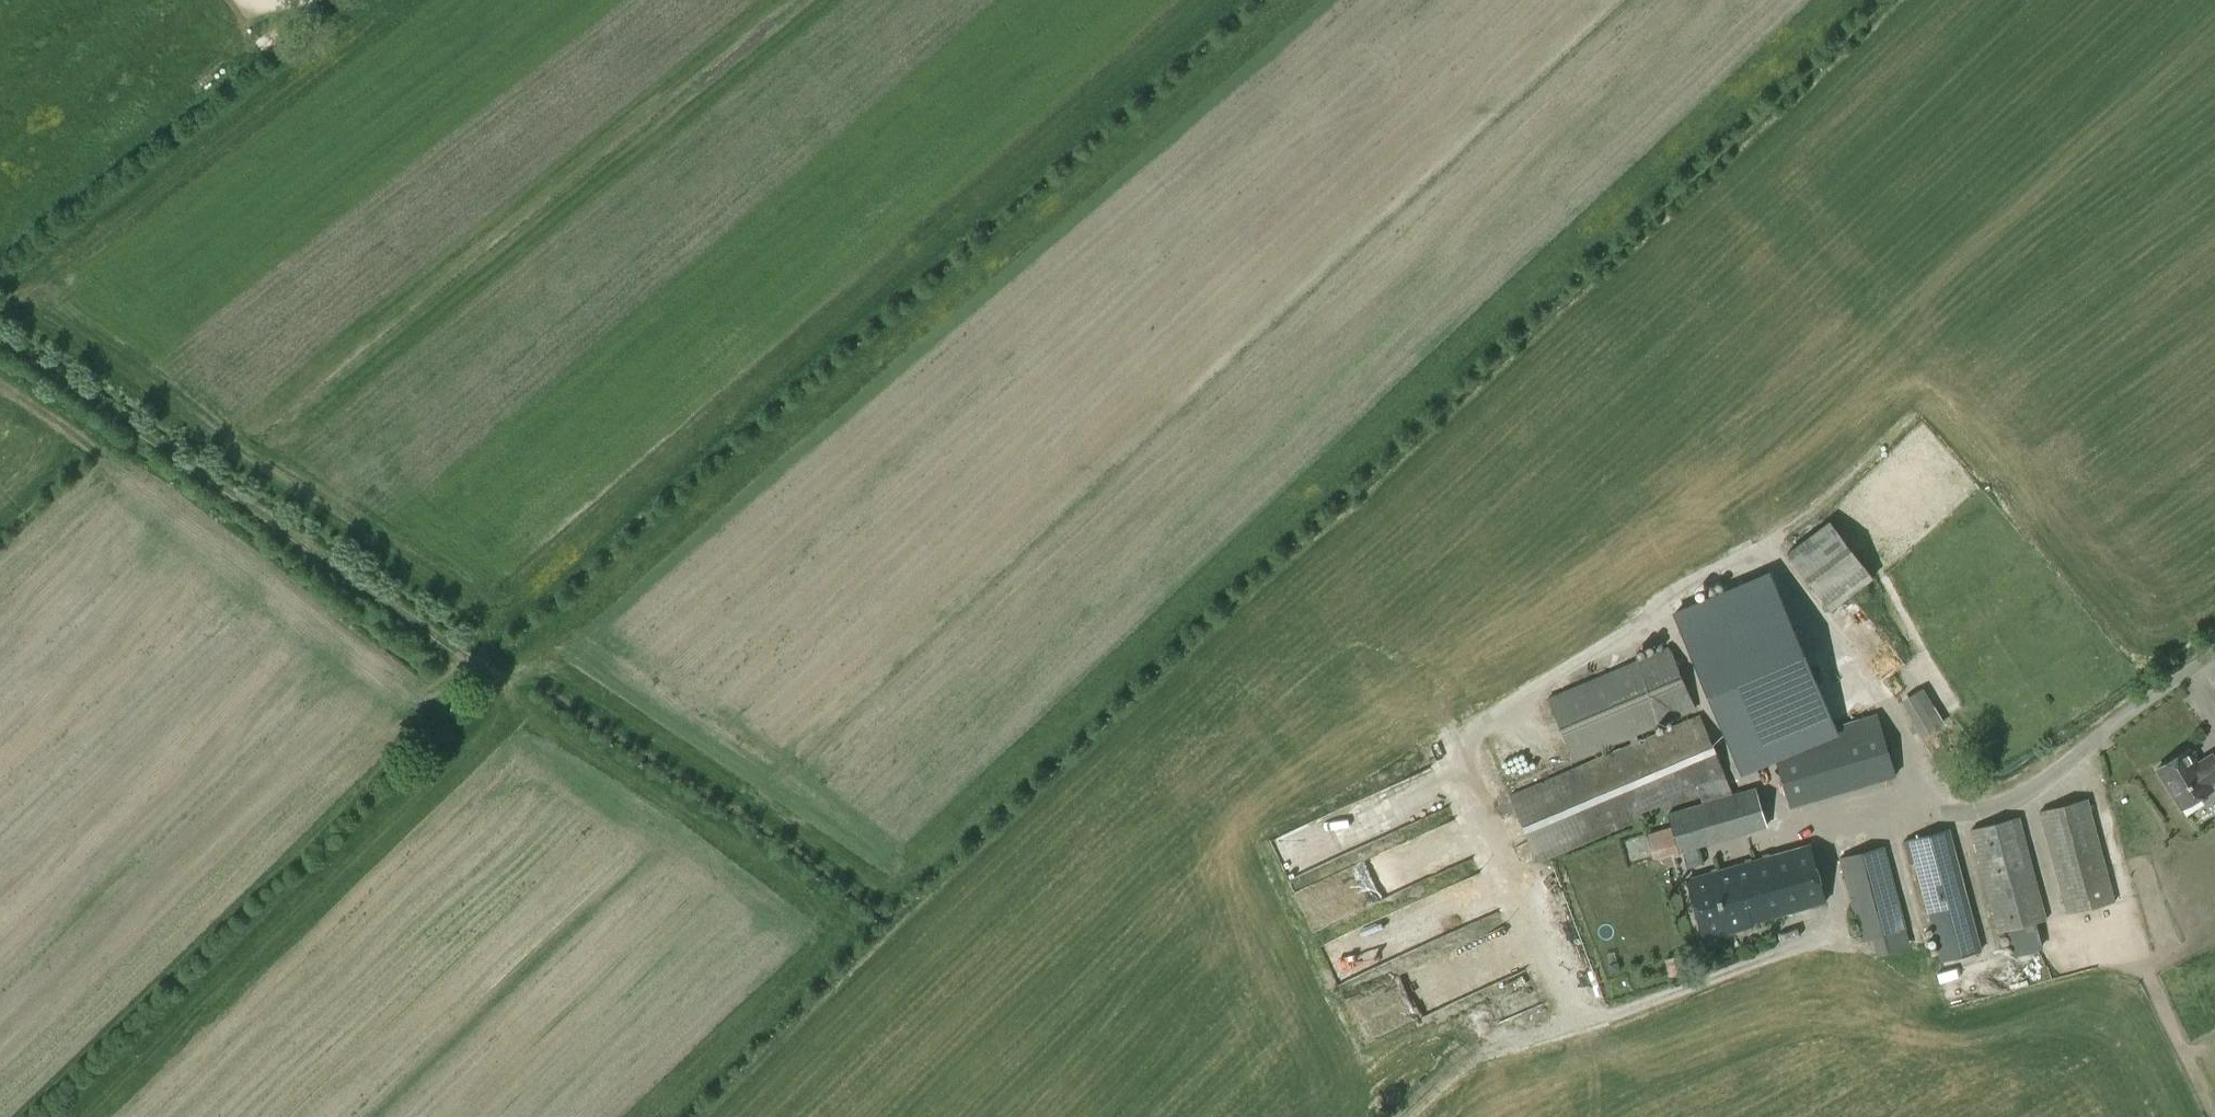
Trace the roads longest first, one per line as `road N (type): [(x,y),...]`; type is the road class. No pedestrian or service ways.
road 1 (track): [(0,370),(505,674),(512,689),(504,719)]
road 2 (unclassified): [(2061,769),(2214,653)]

